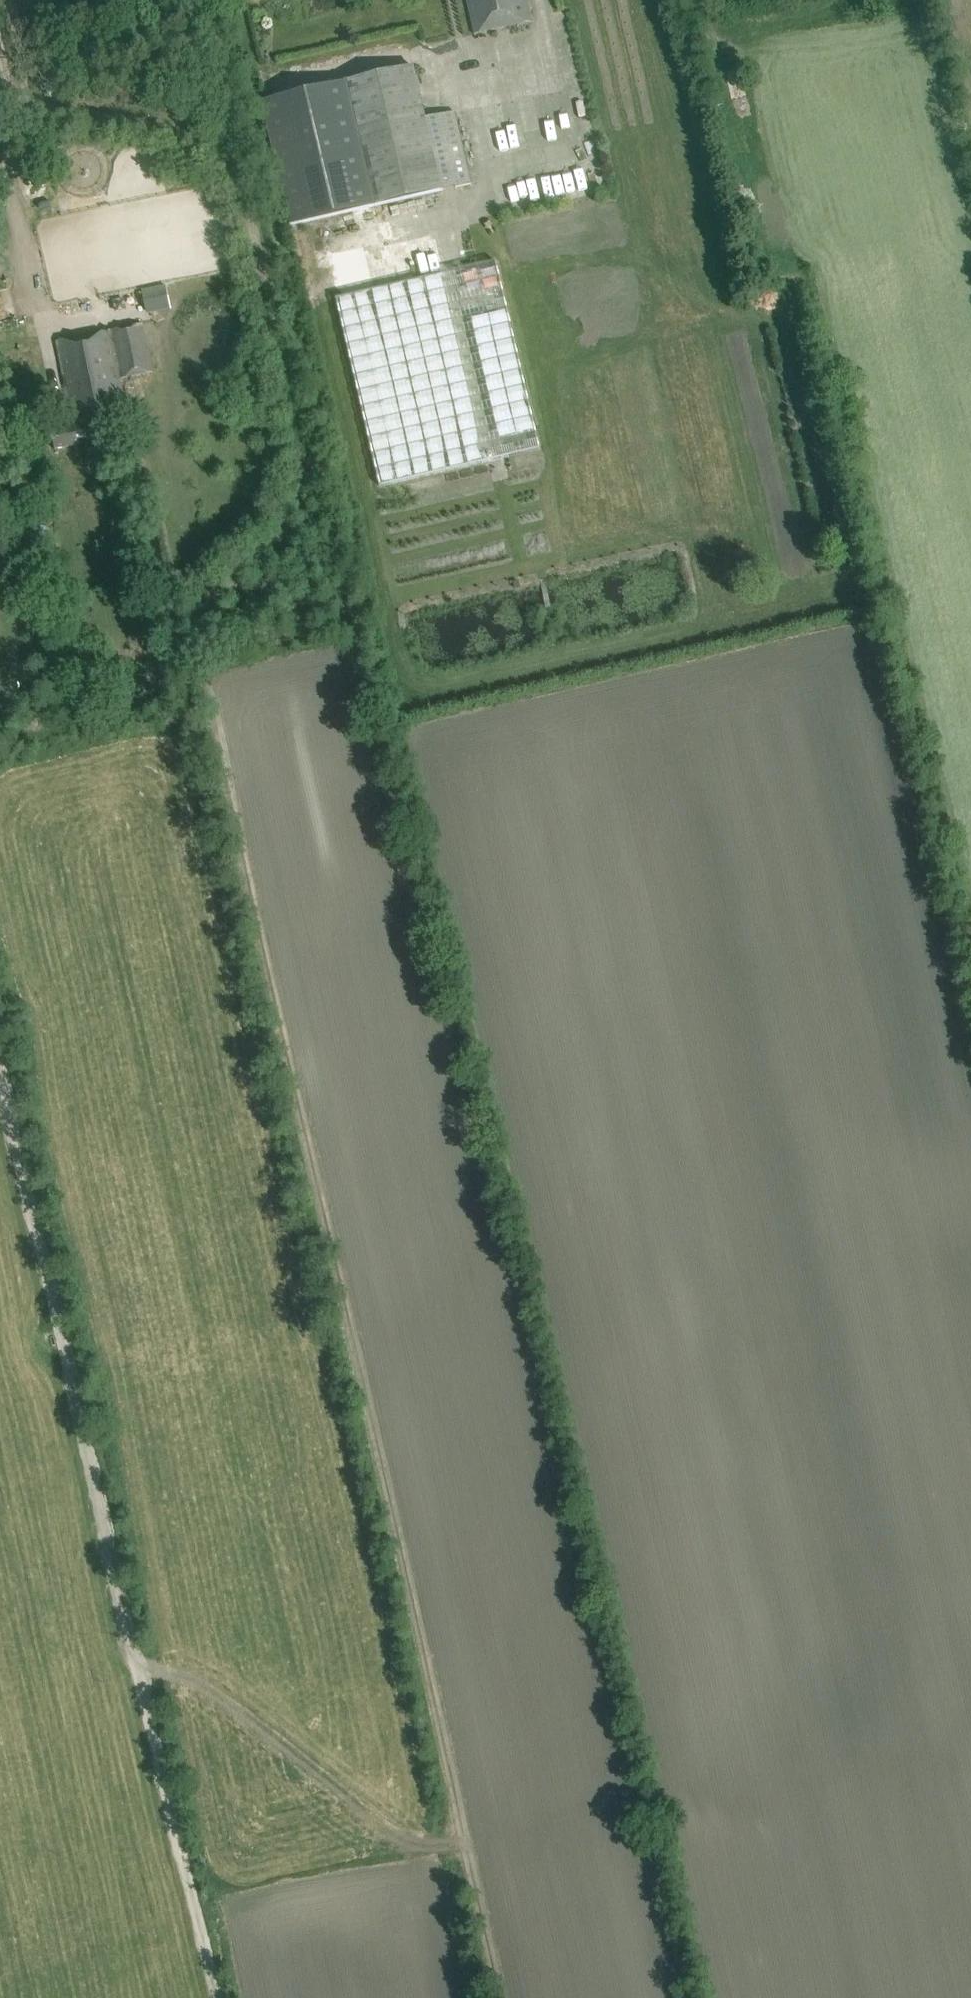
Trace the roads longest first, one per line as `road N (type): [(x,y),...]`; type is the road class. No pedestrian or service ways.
road 1 (track): [(513,1997),(202,653),(215,604),(288,533),(303,493),(303,449),(249,193),(214,153),(175,132),(45,115),(10,93),(0,53)]

